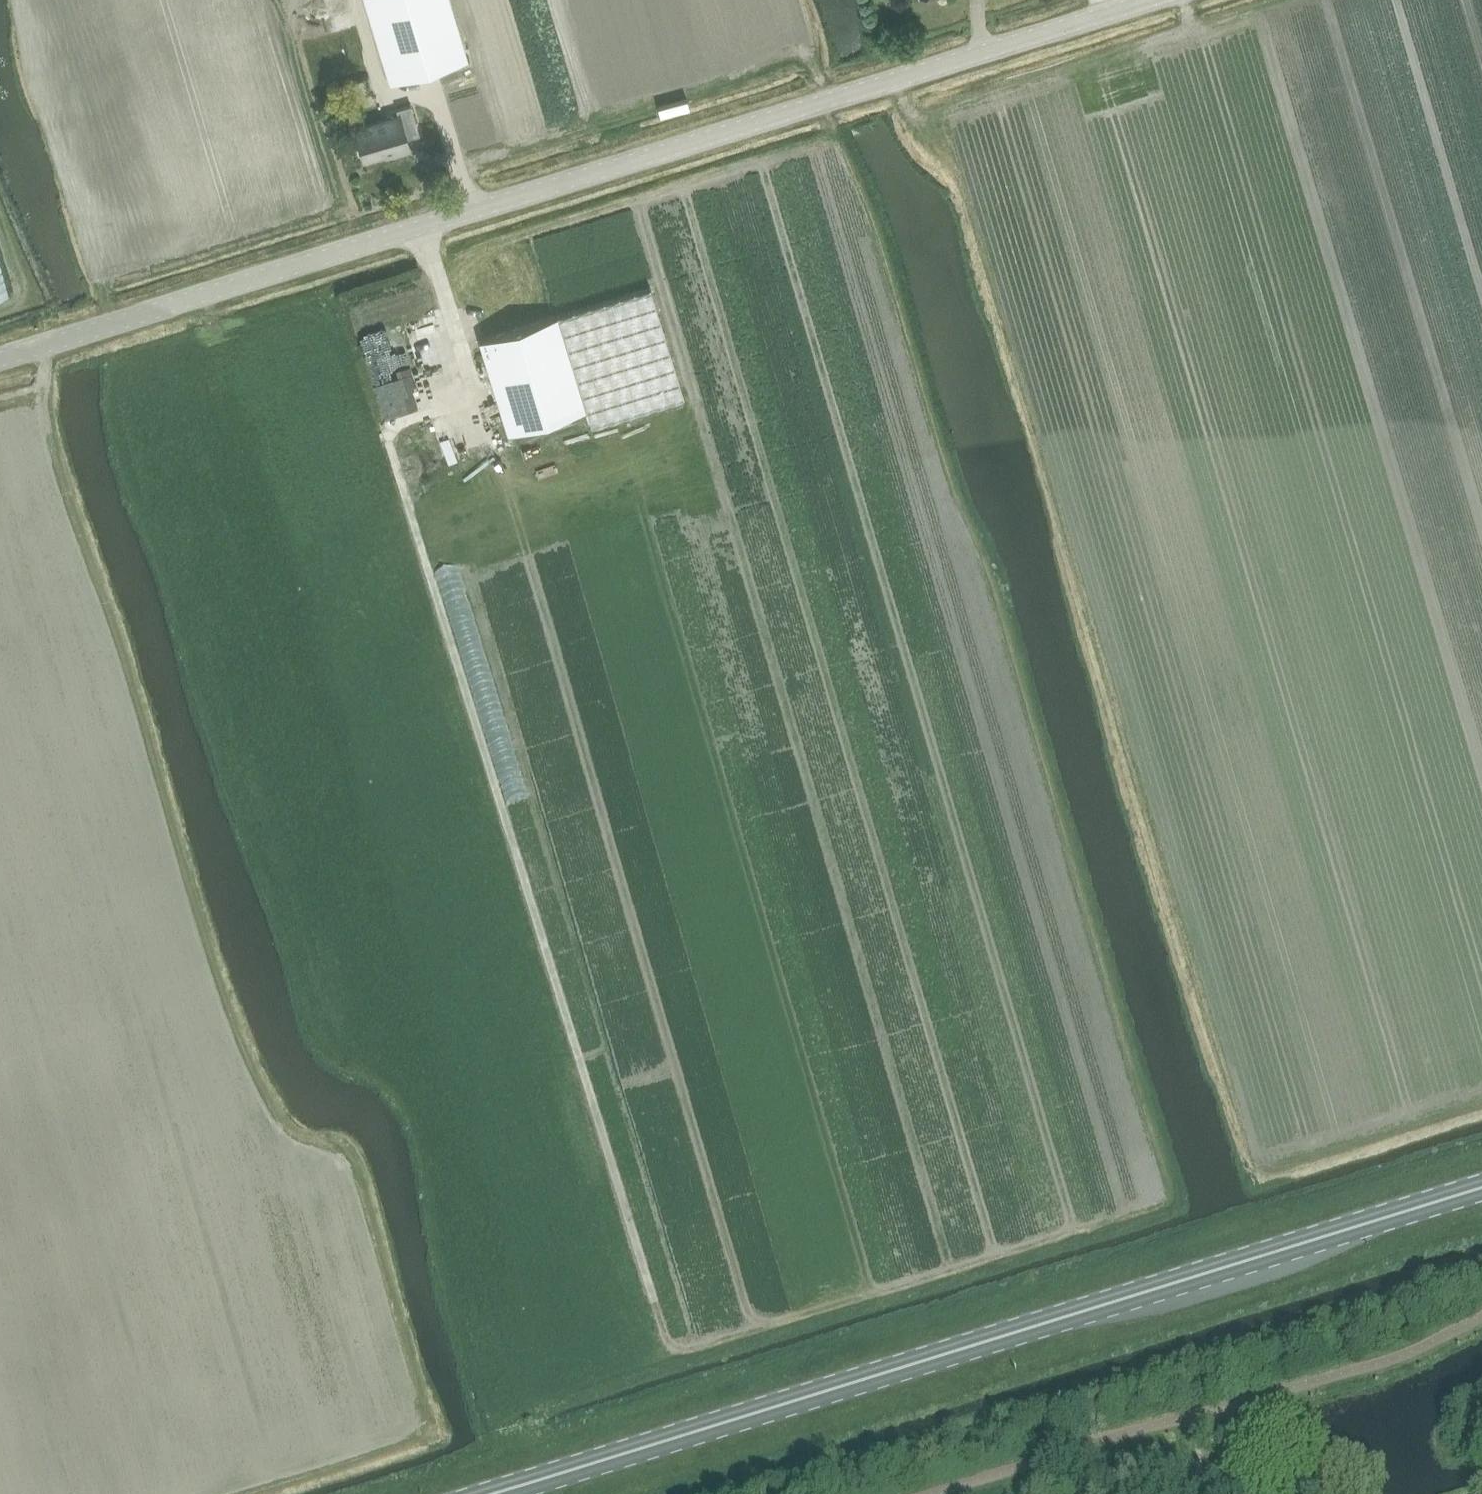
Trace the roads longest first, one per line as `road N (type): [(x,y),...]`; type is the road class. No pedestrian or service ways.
road 1 (unclassified): [(0,358),(1163,0)]
road 2 (secondary): [(1481,1187),(490,1493)]

